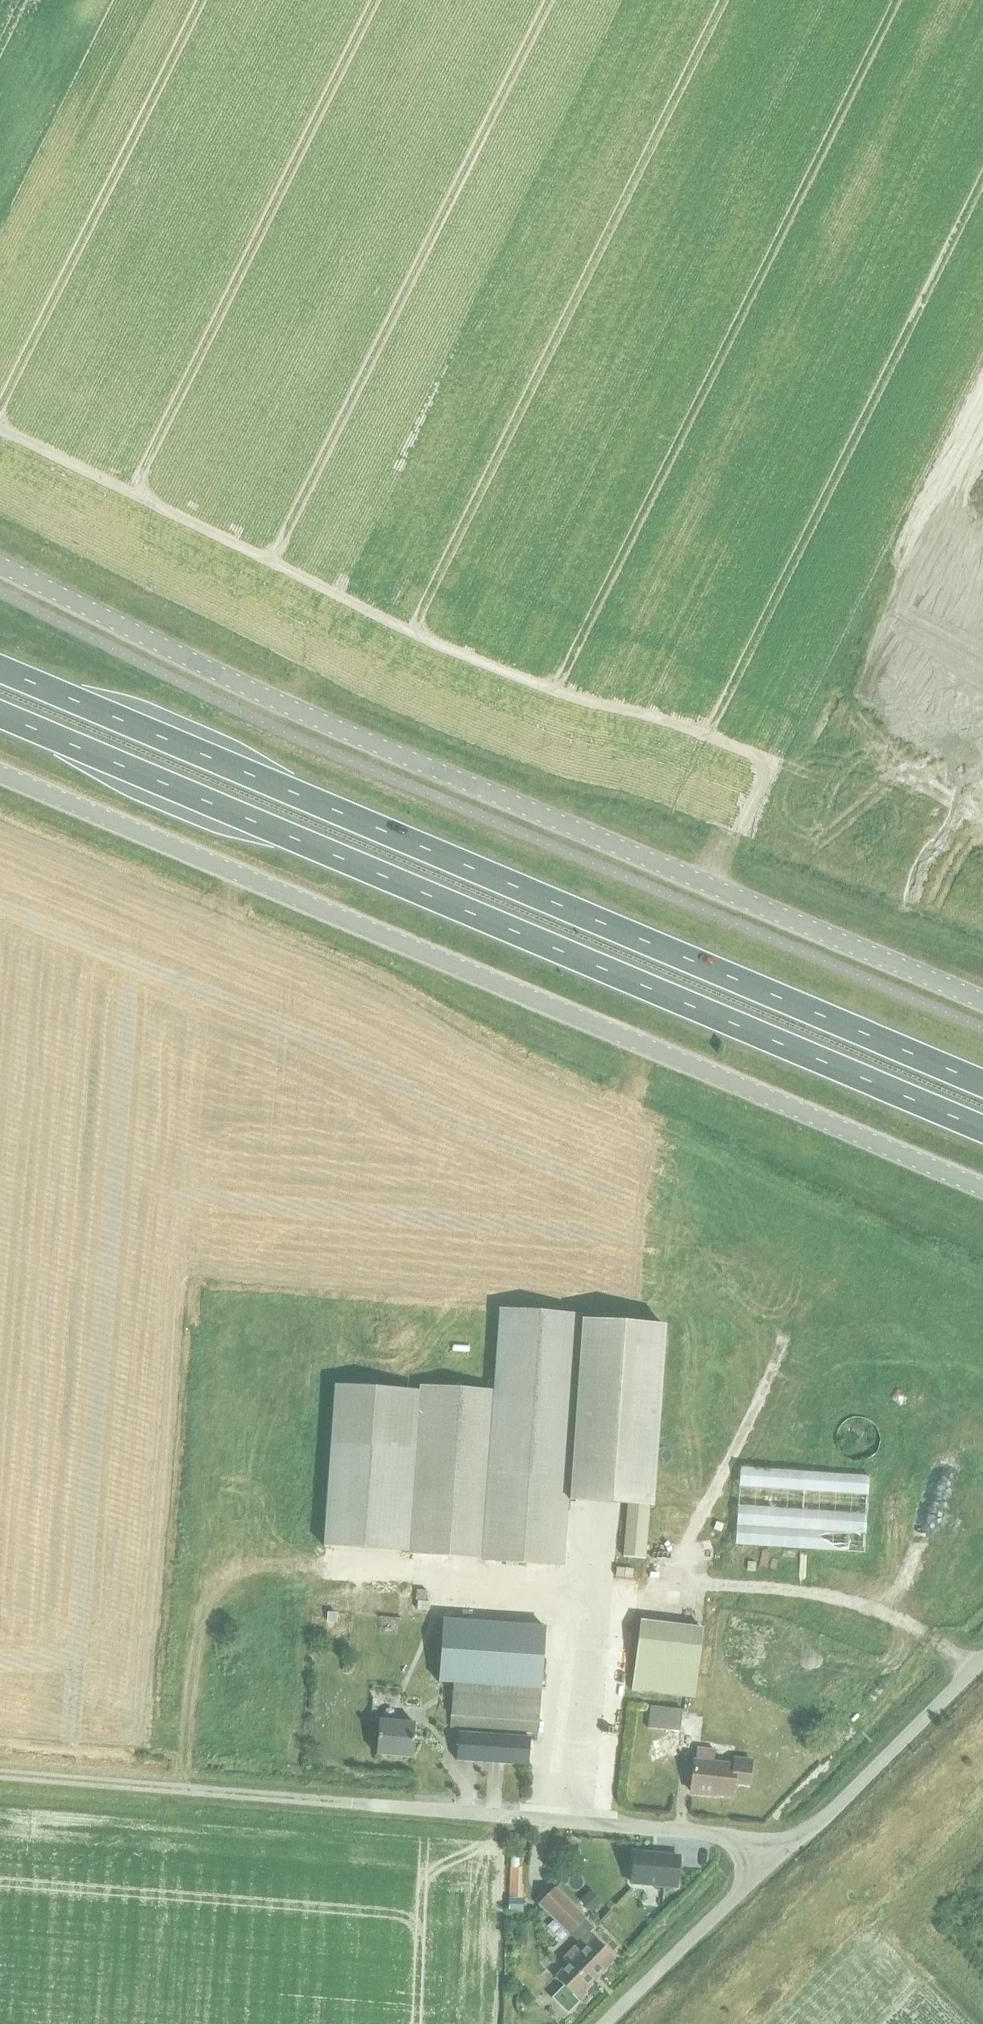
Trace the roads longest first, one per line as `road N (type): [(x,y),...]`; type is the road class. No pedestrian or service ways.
road 1 (unclassified): [(982,1001),(0,555)]
road 2 (unclassified): [(0,773),(982,1190)]
road 3 (trunk): [(982,1082),(0,668)]
road 4 (trunk): [(0,715),(982,1128)]
road 5 (unclassified): [(772,1864),(728,1840),(657,1829),(316,1800)]
road 6 (track): [(316,1800),(0,1774)]
road 7 (unclassified): [(772,1864),(982,1659)]
road 8 (unclassified): [(772,1864),(608,2023)]

